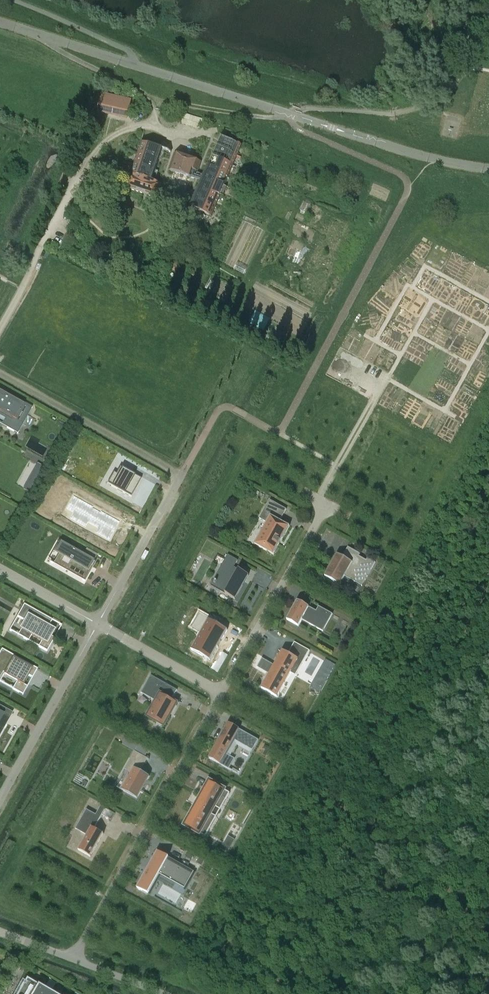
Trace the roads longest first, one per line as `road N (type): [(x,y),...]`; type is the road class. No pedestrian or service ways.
road 1 (unclassified): [(488,170),(435,161),(0,23)]
road 2 (residential): [(0,373),(181,474),(98,623)]
road 3 (residential): [(222,693),(73,959)]
road 4 (track): [(155,108),(155,123),(118,131),(88,162),(0,329)]
road 5 (residential): [(326,505),(222,693)]
road 6 (residential): [(98,623),(0,800)]
road 7 (residential): [(98,623),(222,693)]

